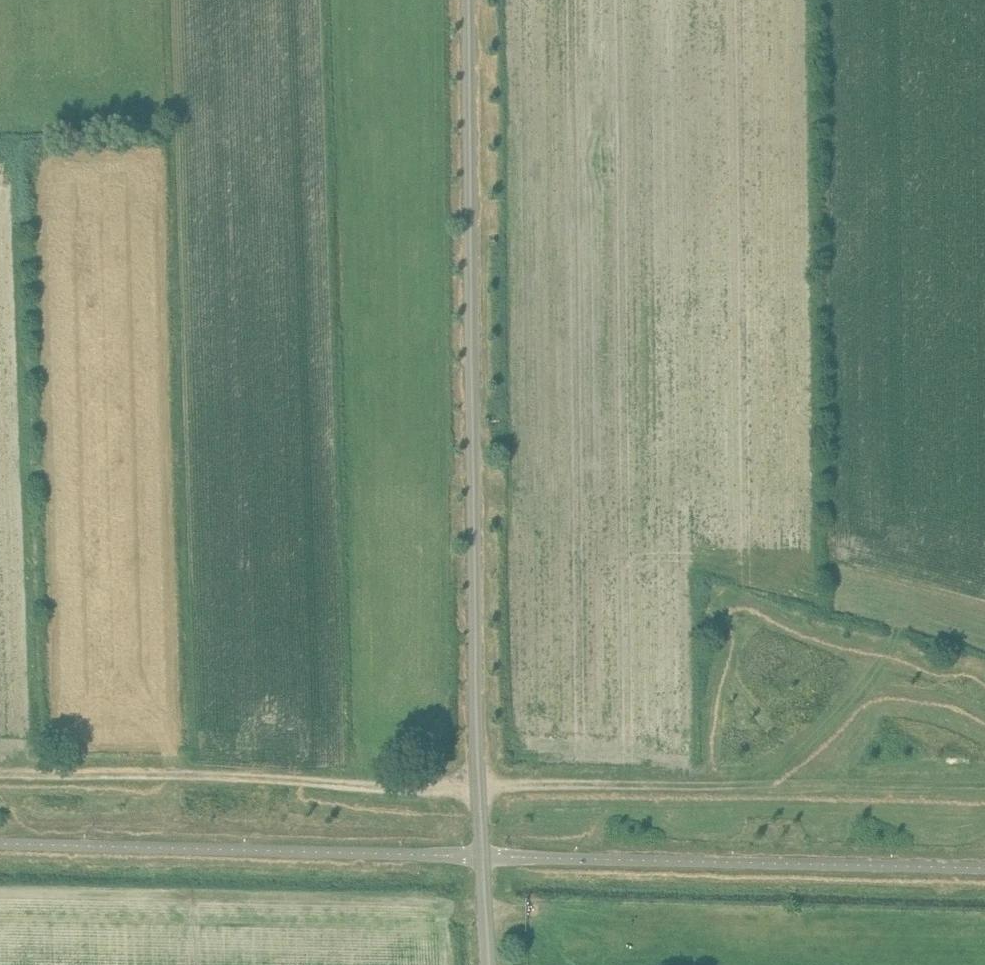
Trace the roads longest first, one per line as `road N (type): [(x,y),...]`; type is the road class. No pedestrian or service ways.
road 1 (track): [(984,787),(808,780),(479,786),(0,769)]
road 2 (unclassified): [(489,964),(476,694),(469,0)]

